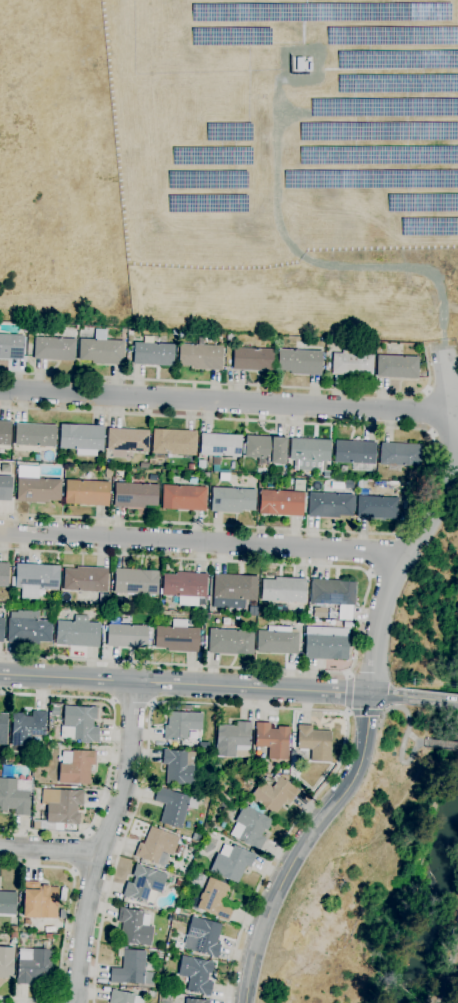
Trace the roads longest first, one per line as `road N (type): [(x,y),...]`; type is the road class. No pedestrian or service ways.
road 1 (residential): [(0,390),(451,410)]
road 2 (residential): [(0,532),(356,551),(401,565)]
road 3 (tertiary): [(0,675),(401,697)]
road 4 (residential): [(442,351),(450,464),(438,511),(389,591),(371,694)]
road 5 (tertiary): [(371,694),(354,777),(286,874),(245,1002)]
road 6 (residential): [(76,1002),(98,854),(122,794),(134,682)]

